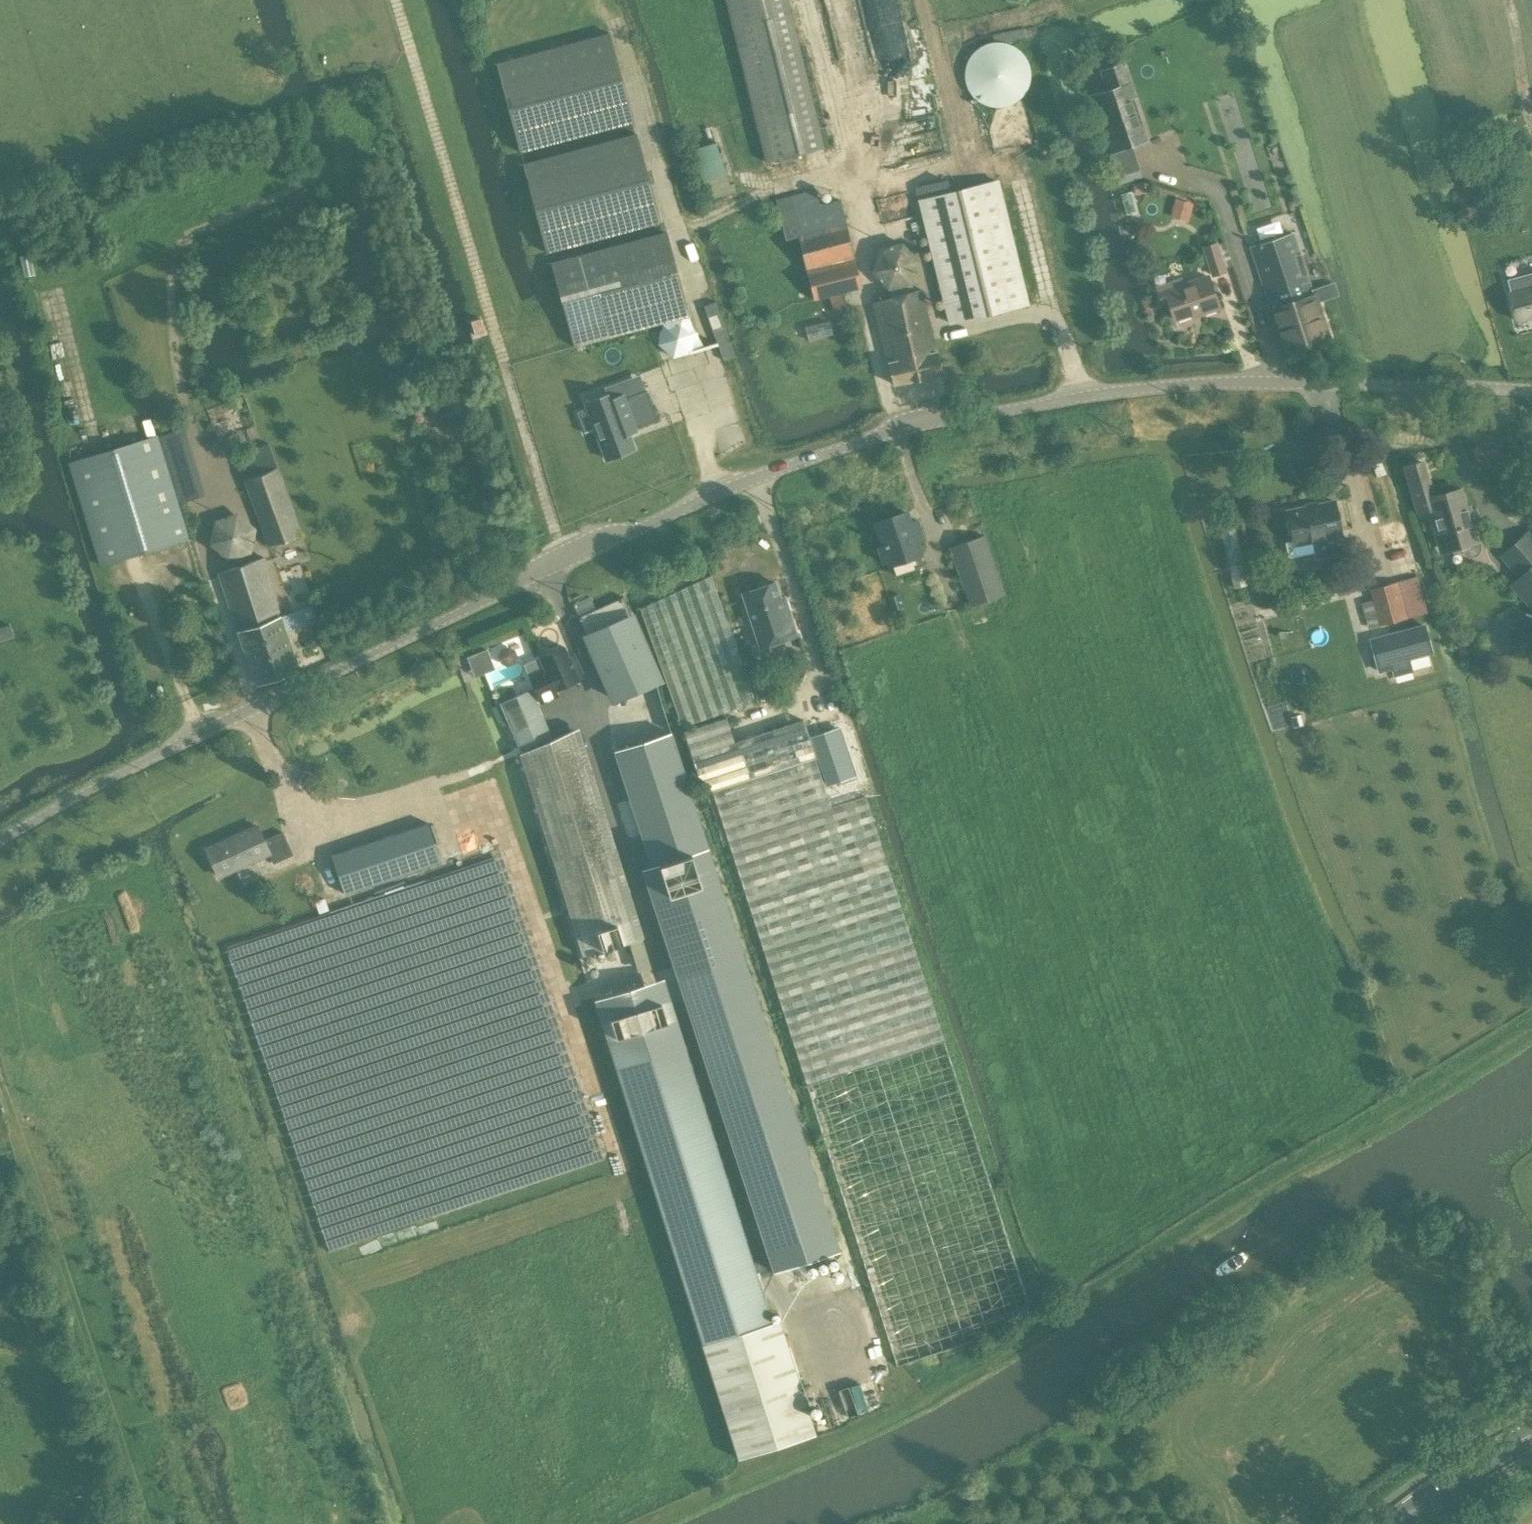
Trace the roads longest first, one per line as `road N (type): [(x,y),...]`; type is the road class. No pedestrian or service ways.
road 1 (tertiary): [(0,842),(177,745),(563,562),(746,482),(897,430),(1211,383),(1531,390)]
road 2 (track): [(563,562),(397,0)]
road 3 (track): [(897,430),(795,0)]
road 4 (track): [(342,168),(194,234),(173,270),(184,402)]
road 5 (primary): [(1393,1523),(1531,1441)]
road 6 (track): [(48,292),(88,447)]

